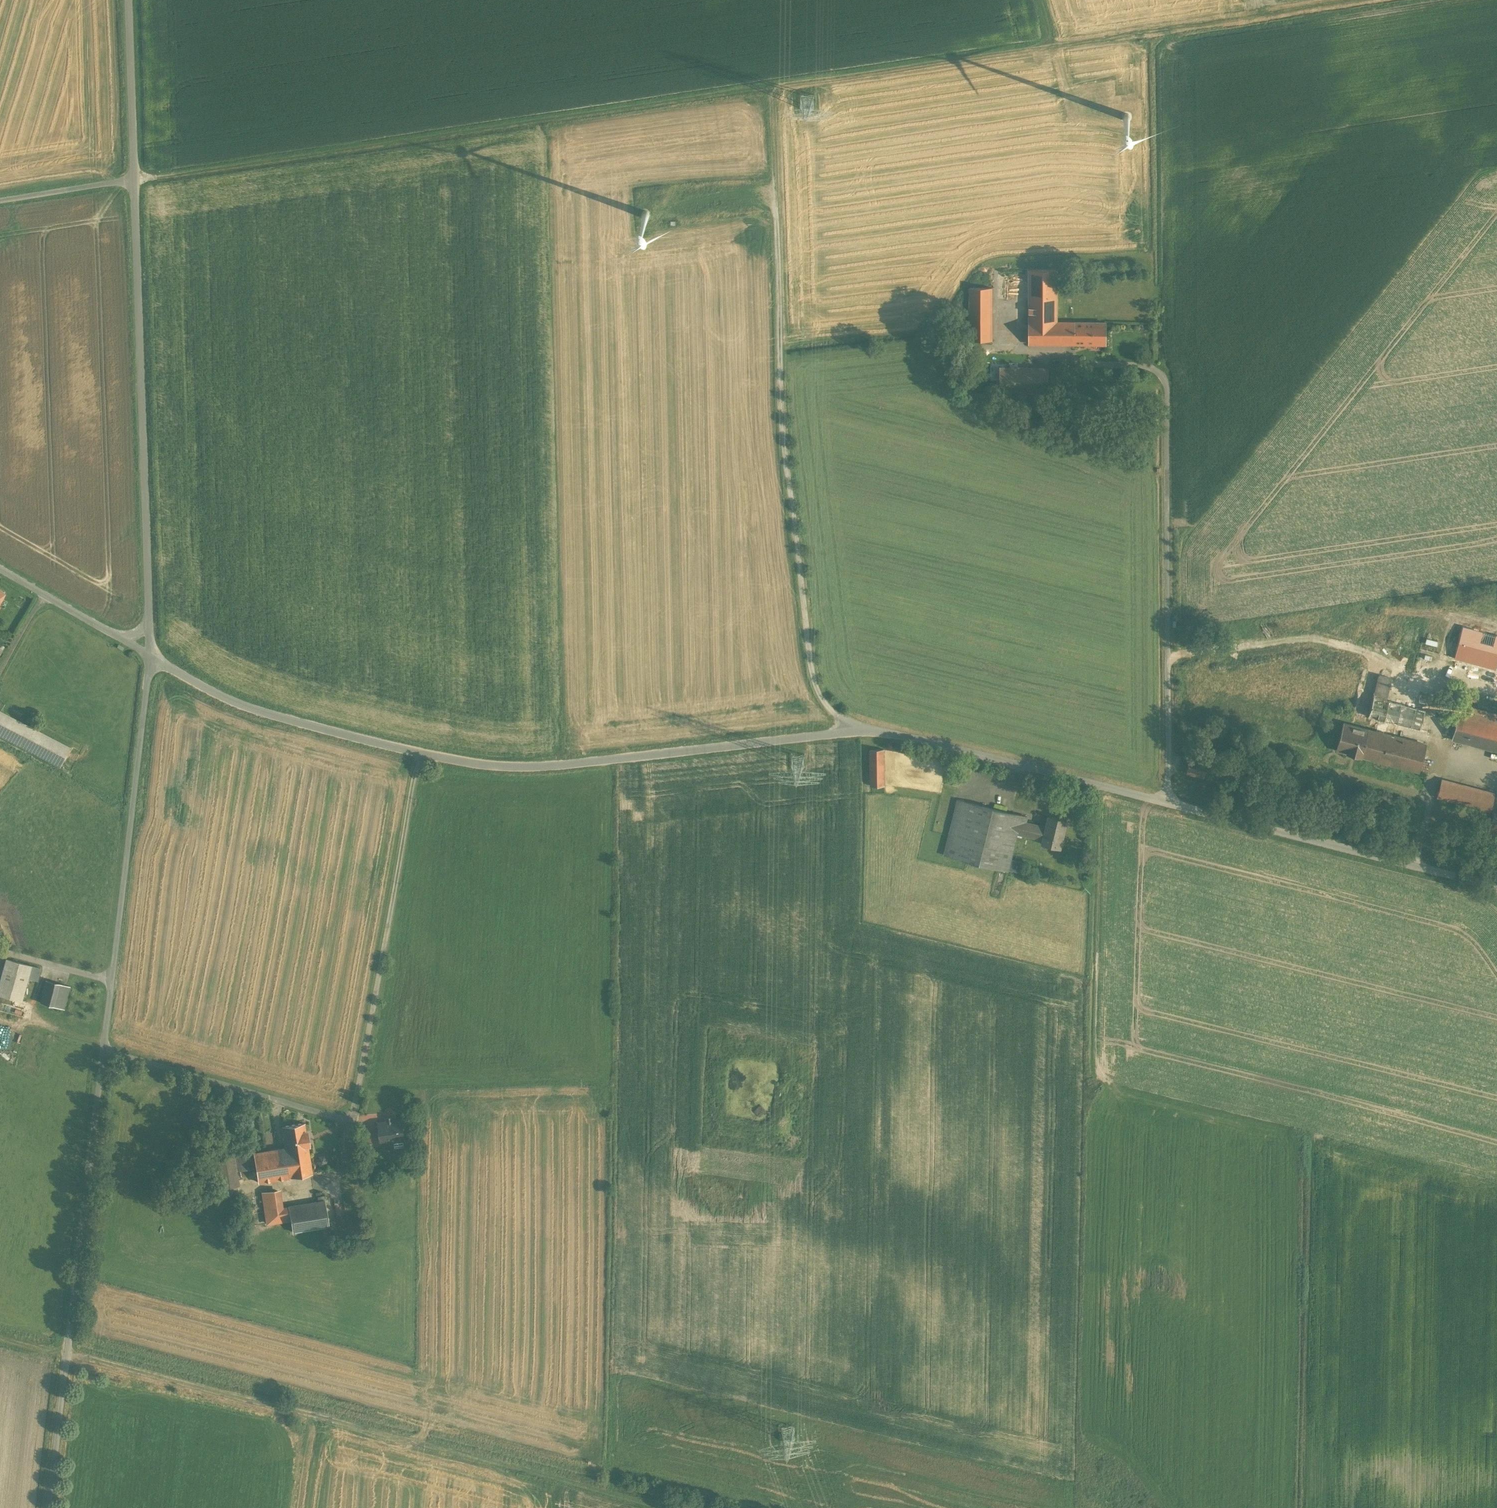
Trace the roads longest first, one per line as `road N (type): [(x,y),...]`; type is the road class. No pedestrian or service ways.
road 1 (unclassified): [(152,647),(263,705),(421,751),(492,763),(573,763),(856,727),(1167,801)]
road 2 (unclassified): [(152,647),(48,1507)]
road 3 (track): [(666,1507),(0,1337)]
road 4 (track): [(778,91),(778,359),(790,487),(819,689),(856,727)]
road 5 (track): [(134,178),(778,91)]
road 6 (unclassified): [(128,0),(152,647)]
road 7 (track): [(1339,0),(778,91)]
road 8 (track): [(421,751),(354,1112),(345,1121)]
road 9 (unclassified): [(1167,801),(1167,465)]
road 10 (unclassified): [(1167,801),(1491,884)]
road 11 (track): [(778,359),(952,341)]
road 12 (residential): [(0,567),(152,647)]
road 13 (track): [(134,178),(0,199)]

